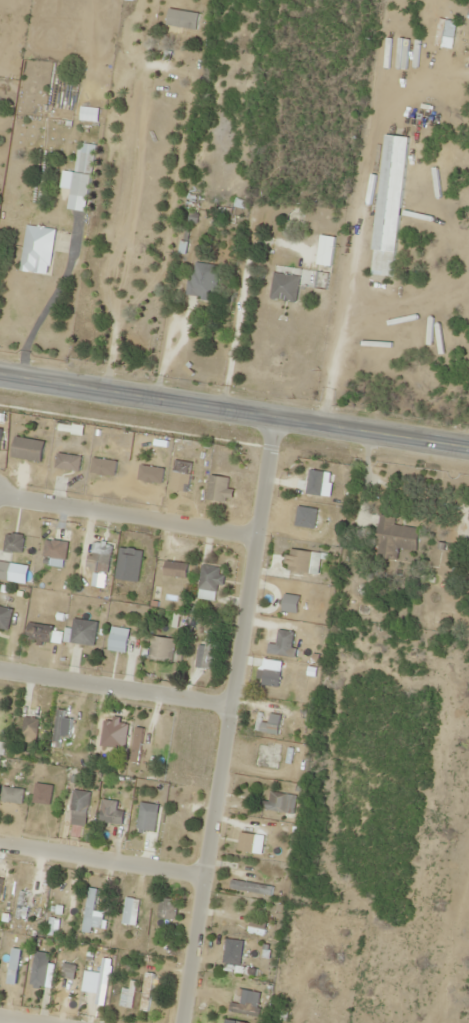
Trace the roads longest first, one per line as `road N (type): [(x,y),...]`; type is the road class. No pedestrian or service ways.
road 1 (residential): [(181,1022),(273,417)]
road 2 (secondary): [(468,448),(0,375)]
road 3 (residential): [(255,536),(0,492)]
road 4 (residential): [(0,671),(229,704)]
road 5 (residential): [(204,873),(0,839)]

